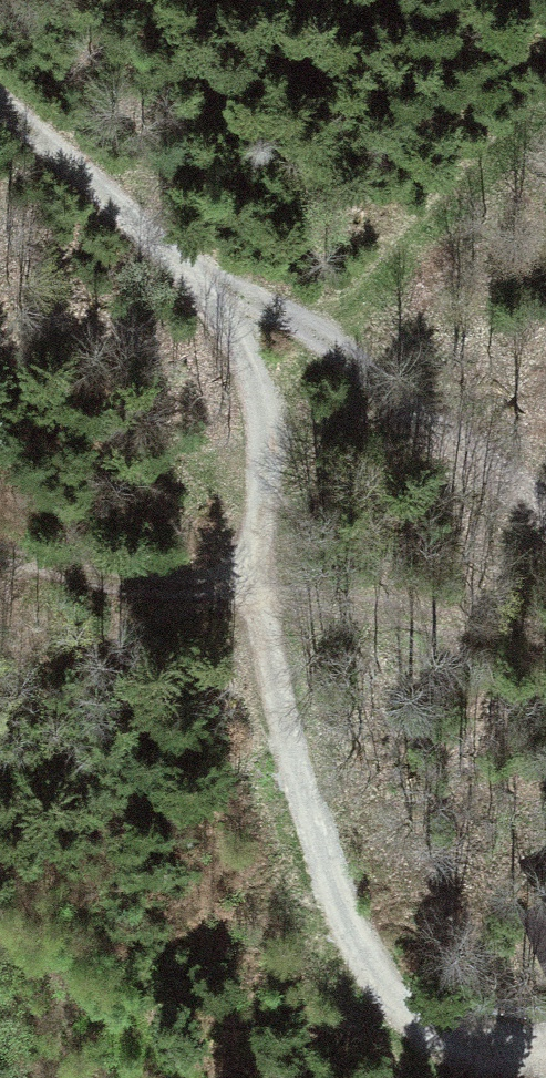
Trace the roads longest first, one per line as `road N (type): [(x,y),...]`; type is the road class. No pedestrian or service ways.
road 1 (track): [(0,555),(134,584),(224,578),(252,565),(266,439),(239,342),(196,276),(0,109)]
road 2 (track): [(545,1048),(454,1037),(396,998),(372,969),(329,878),(266,651),(252,565)]
road 3 (track): [(545,528),(300,325),(196,276)]
road 4 (track): [(300,325),(376,294),(545,132)]

